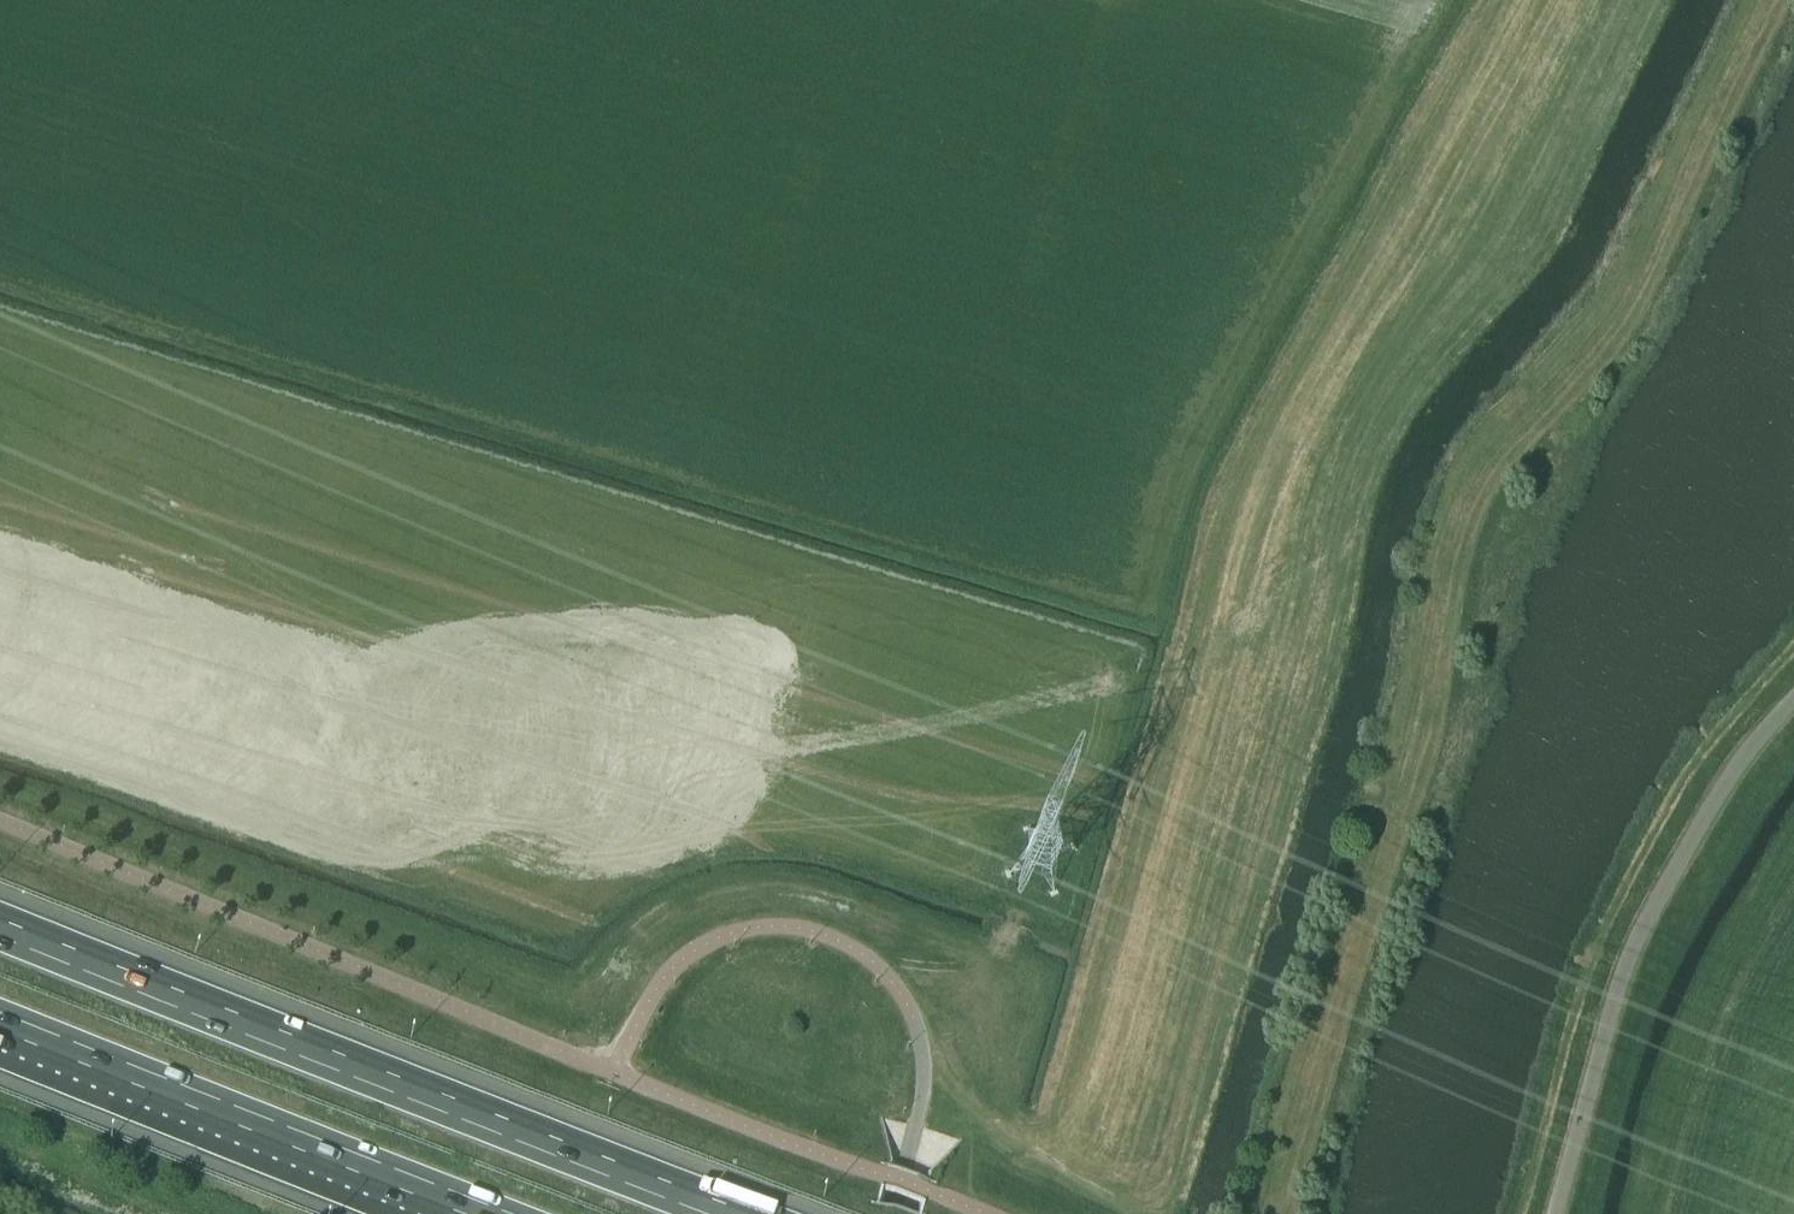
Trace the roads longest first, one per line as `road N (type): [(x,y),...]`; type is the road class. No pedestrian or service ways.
road 1 (motorway): [(754,1213),(0,918)]
road 2 (motorway): [(0,1030),(466,1213)]

